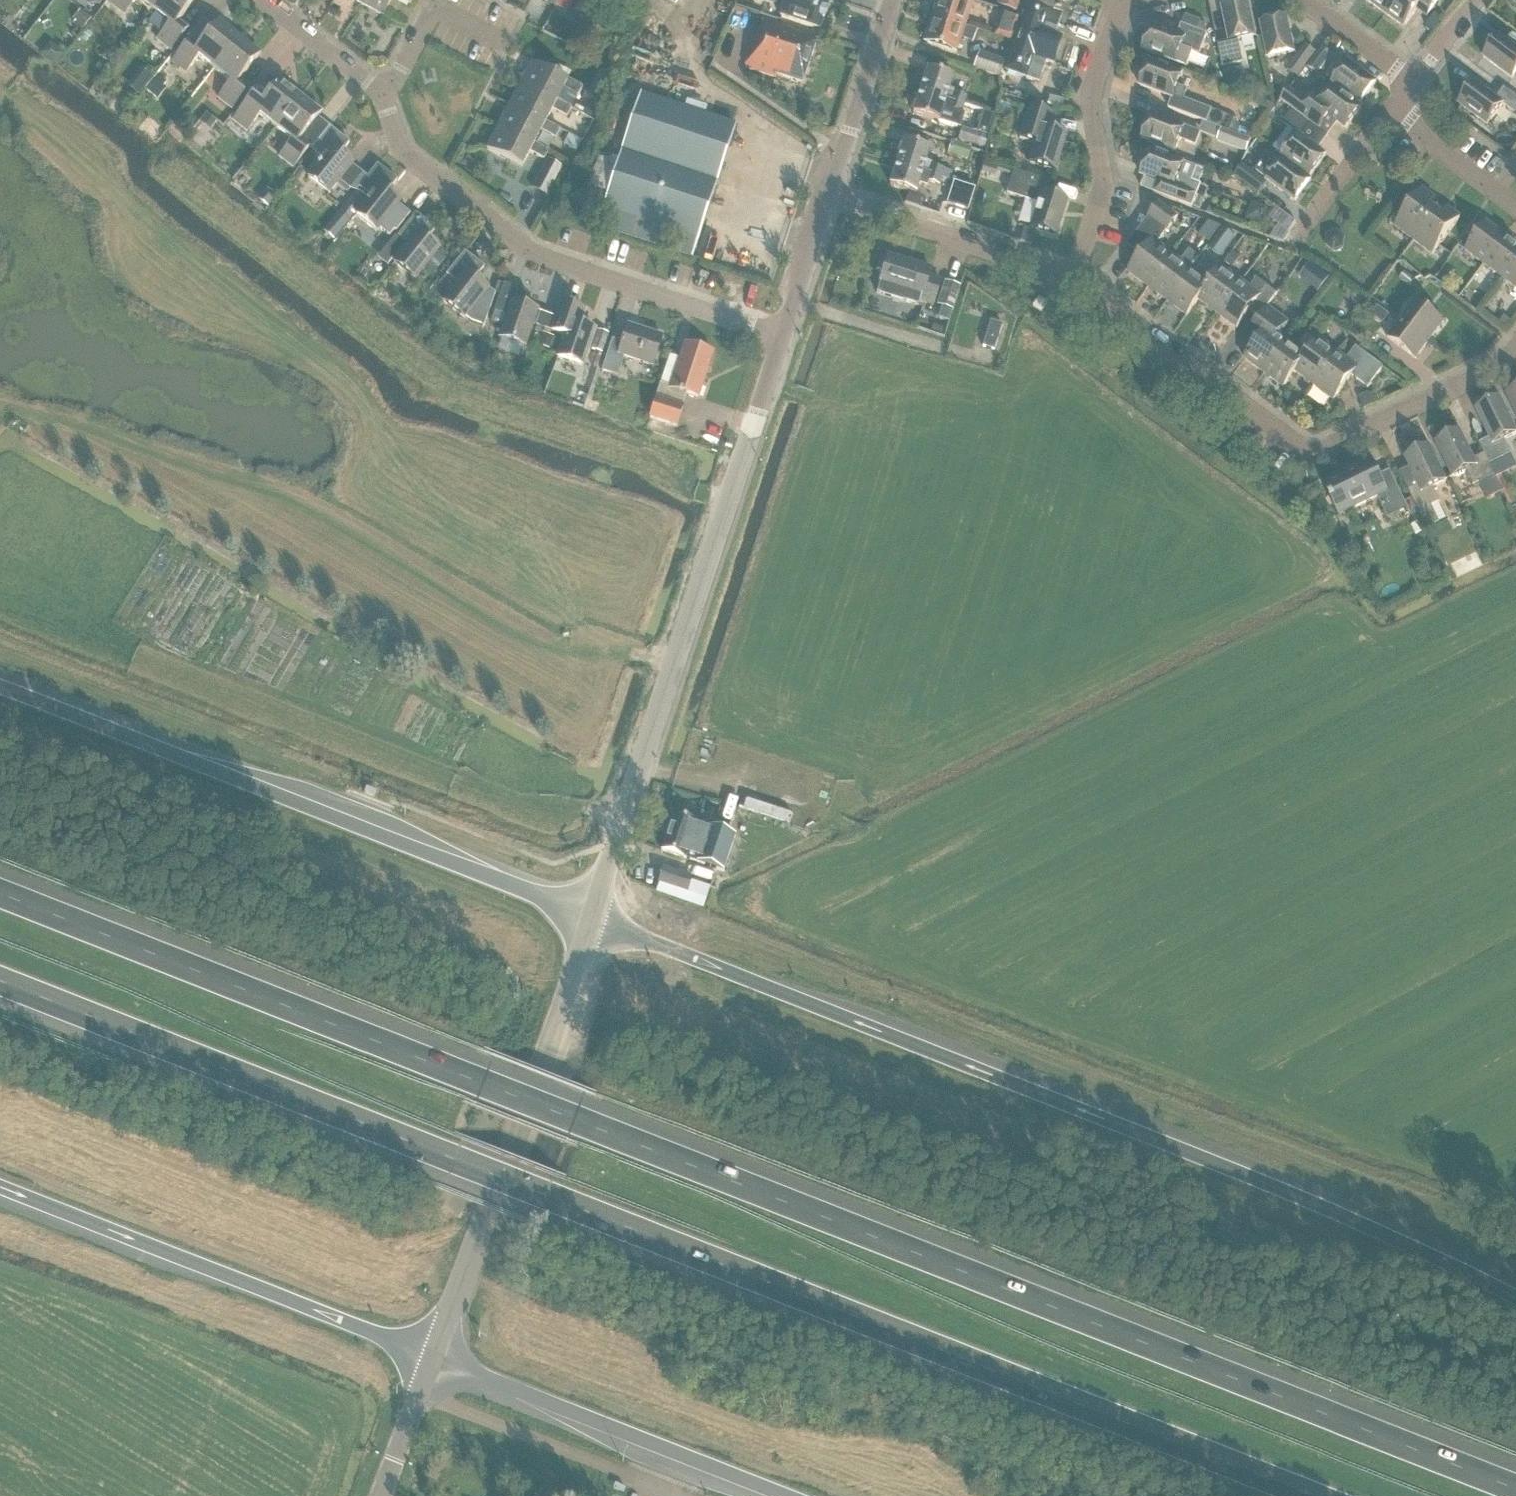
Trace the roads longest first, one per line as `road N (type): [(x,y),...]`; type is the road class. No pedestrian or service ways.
road 1 (motorway): [(1515,1487),(0,894)]
road 2 (motorway): [(0,980),(1315,1495)]
road 3 (motorway): [(1515,1297),(1291,1194),(590,917)]
road 4 (motorway): [(590,917),(0,686)]
road 5 (tertiary): [(590,917),(783,336)]
road 6 (unclassified): [(1072,278),(1302,448),(1323,450),(1515,350)]
road 7 (residential): [(783,336),(546,259),(401,150),(382,94)]
road 8 (motorway): [(0,1187),(435,1356)]
road 9 (tertiary): [(435,1356),(544,1065),(590,917)]
road 10 (motorway): [(435,1356),(785,1495)]
road 11 (unclassified): [(1072,278),(1103,174),(1092,93),(1119,14),(1133,0)]
road 12 (unclassified): [(1072,278),(834,193)]
road 13 (tertiary): [(834,193),(894,0)]
road 14 (residential): [(382,94),(434,1),(496,36)]
road 15 (unclassified): [(1515,206),(1389,112)]
road 16 (tertiary): [(783,336),(834,193)]
road 17 (residential): [(382,94),(265,0)]
road 18 (tertiary): [(381,1495),(435,1356)]
road 19 (unclassified): [(1304,224),(1389,112)]
road 20 (unclassified): [(1303,0),(1413,81)]

